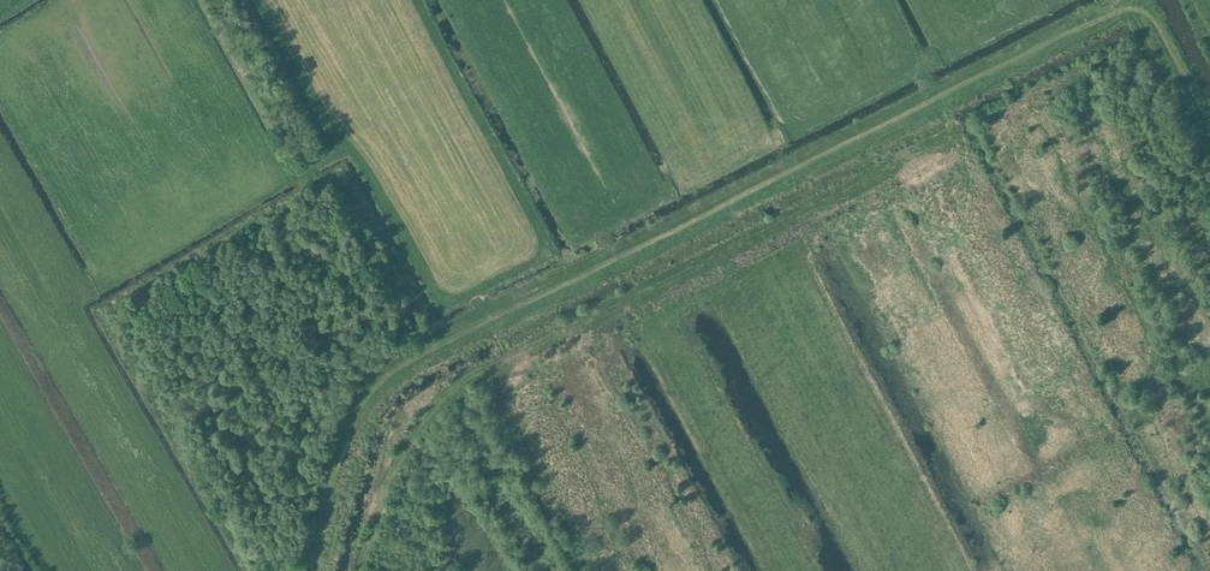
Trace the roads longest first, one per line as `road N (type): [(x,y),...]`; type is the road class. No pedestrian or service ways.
road 1 (track): [(363,570),(405,451),(467,379),(723,258)]

